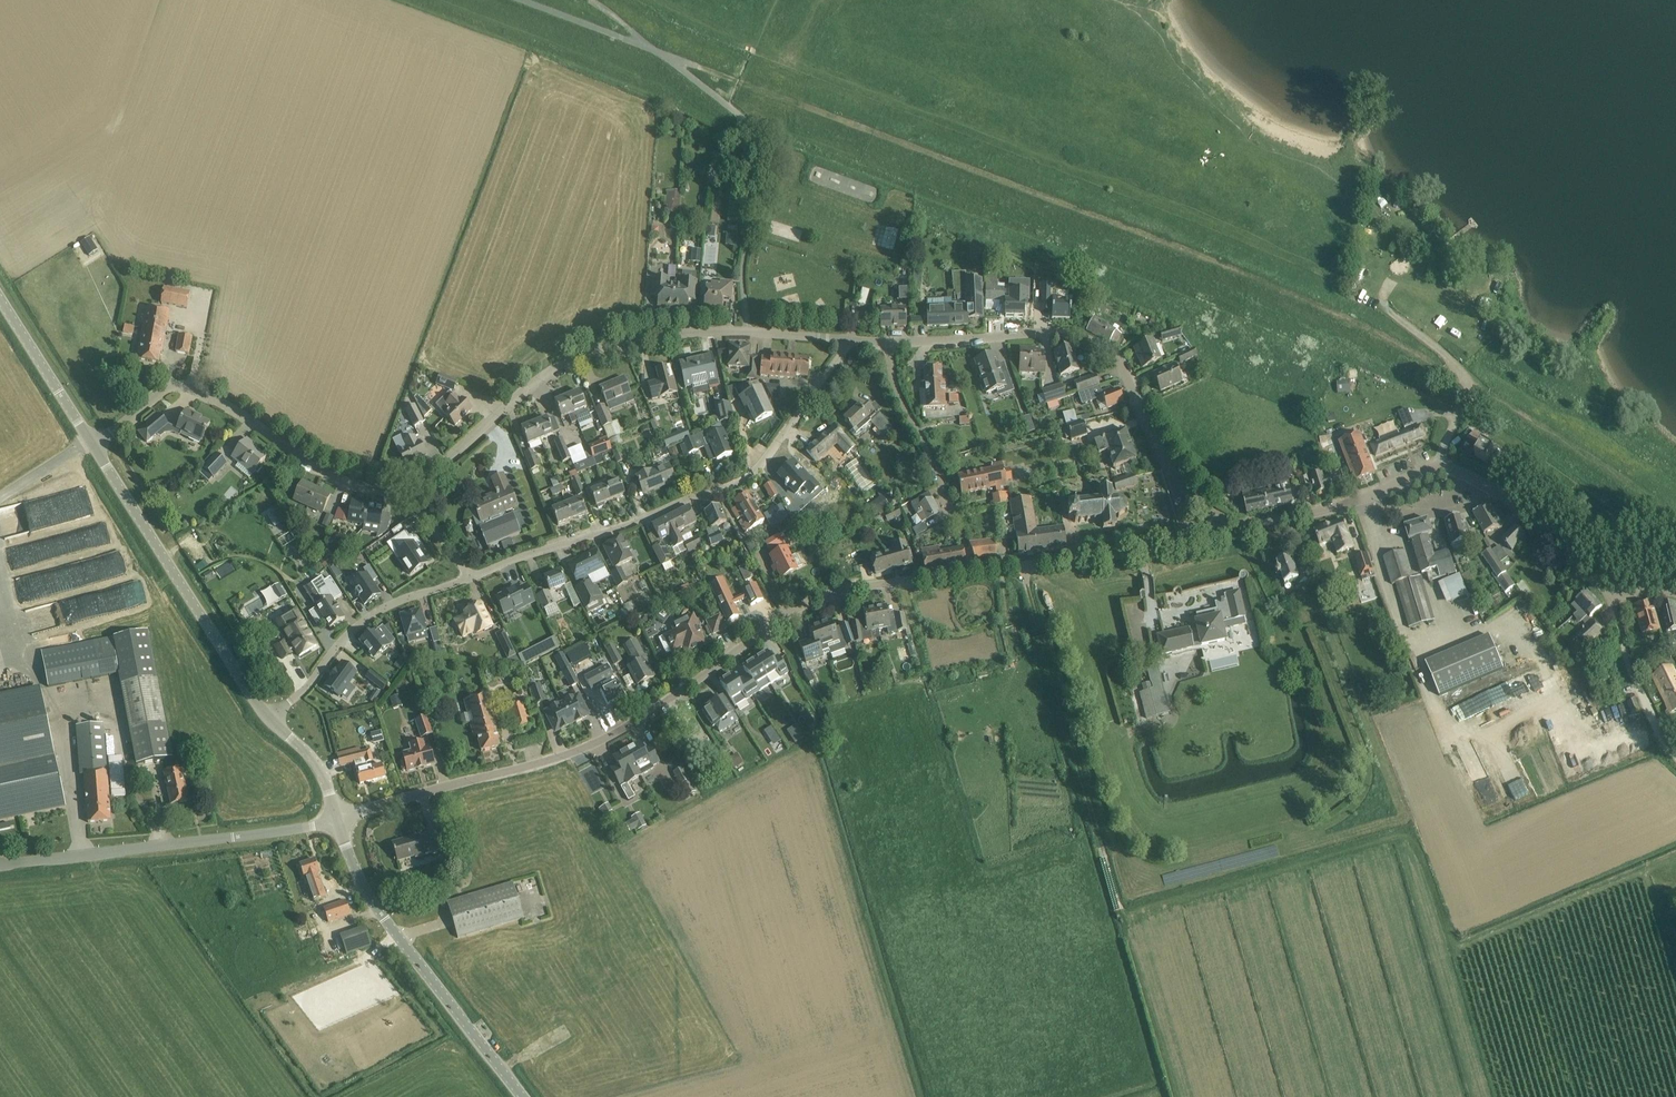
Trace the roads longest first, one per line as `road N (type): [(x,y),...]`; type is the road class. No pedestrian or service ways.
road 1 (tertiary): [(337,817),(585,747),(804,604),(837,592),(974,572)]
road 2 (residential): [(469,577),(743,481),(852,341)]
road 3 (residential): [(886,342),(1046,332),(1098,344),(1128,379),(1191,505),(1224,531)]
road 4 (residential): [(405,489),(571,361),(672,334),(747,331)]
road 5 (residential): [(93,445),(174,386),(232,408),(324,473),(405,489)]
road 6 (tertiary): [(0,865),(337,817)]
road 7 (tertiary): [(523,1096),(368,893),(337,817)]
road 8 (tertiary): [(268,719),(93,445)]
road 9 (unclassified): [(747,331),(740,270),(771,190),(769,150),(668,59)]
road 10 (tertiary): [(974,572),(1224,531)]
road 11 (residential): [(469,577),(362,620),(314,679),(268,719)]
road 12 (residential): [(974,572),(892,391),(886,342)]
road 13 (tertiary): [(1675,595),(1629,595),(1592,579),(1493,488)]
road 14 (track): [(1675,752),(1619,629),(1612,590)]
road 15 (tertiary): [(93,445),(0,312)]
road 16 (residential): [(1354,502),(1384,513),(1440,513),(1471,507),(1493,488)]
road 17 (track): [(1395,316),(1464,380),(1469,402),(1458,421)]
road 18 (tertiary): [(1224,531),(1354,502)]
road 19 (tertiary): [(337,817),(313,758),(268,719)]

